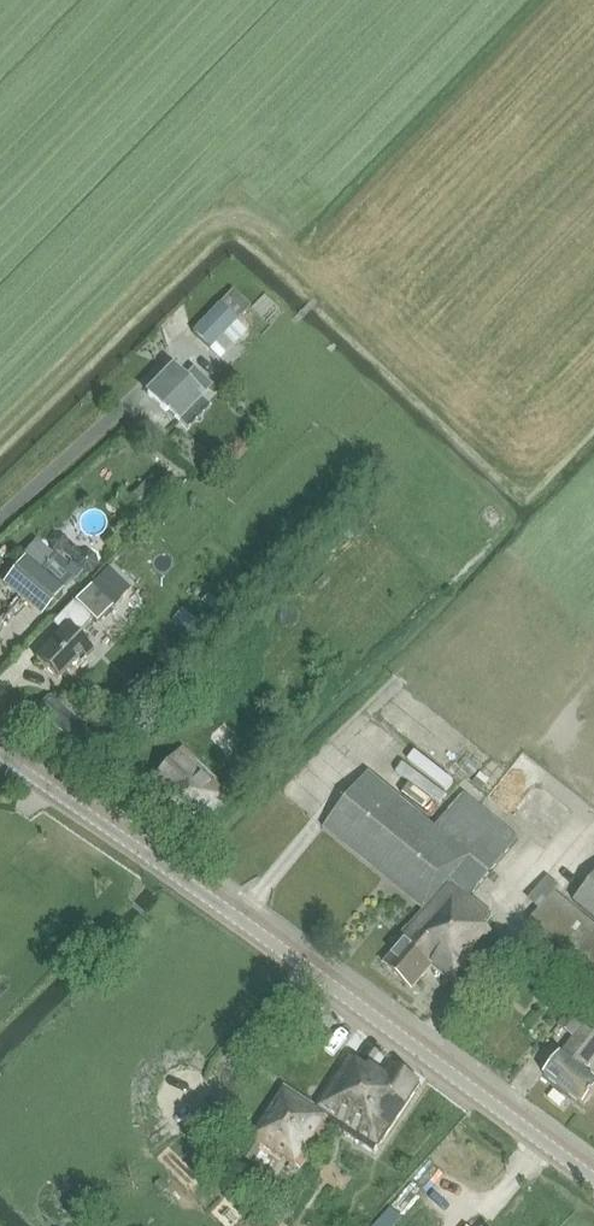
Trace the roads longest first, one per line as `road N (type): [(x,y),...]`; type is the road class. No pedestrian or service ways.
road 1 (tertiary): [(593,1181),(0,748)]

